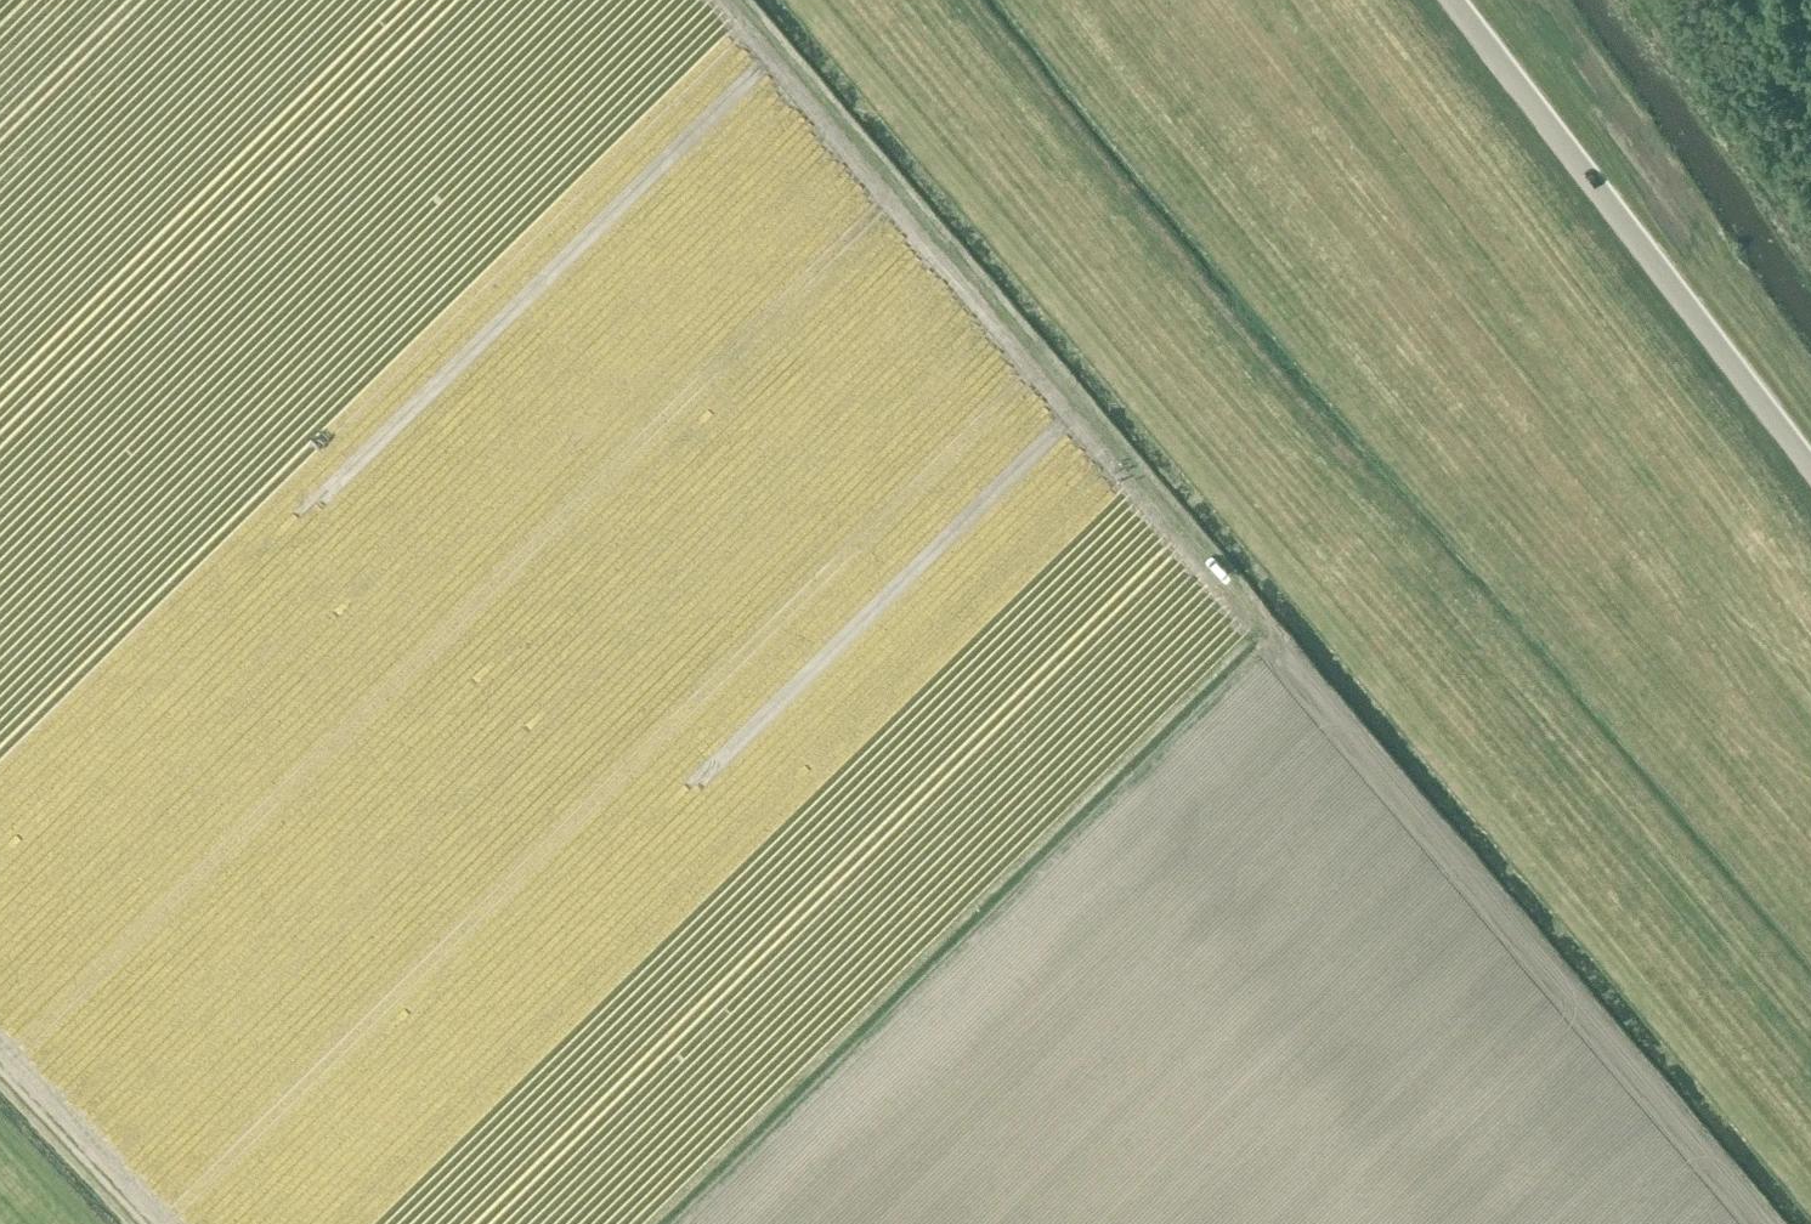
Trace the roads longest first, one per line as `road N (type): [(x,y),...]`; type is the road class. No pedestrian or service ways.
road 1 (unclassified): [(1810,471),(1445,0)]
road 2 (track): [(150,1223),(0,1063)]

